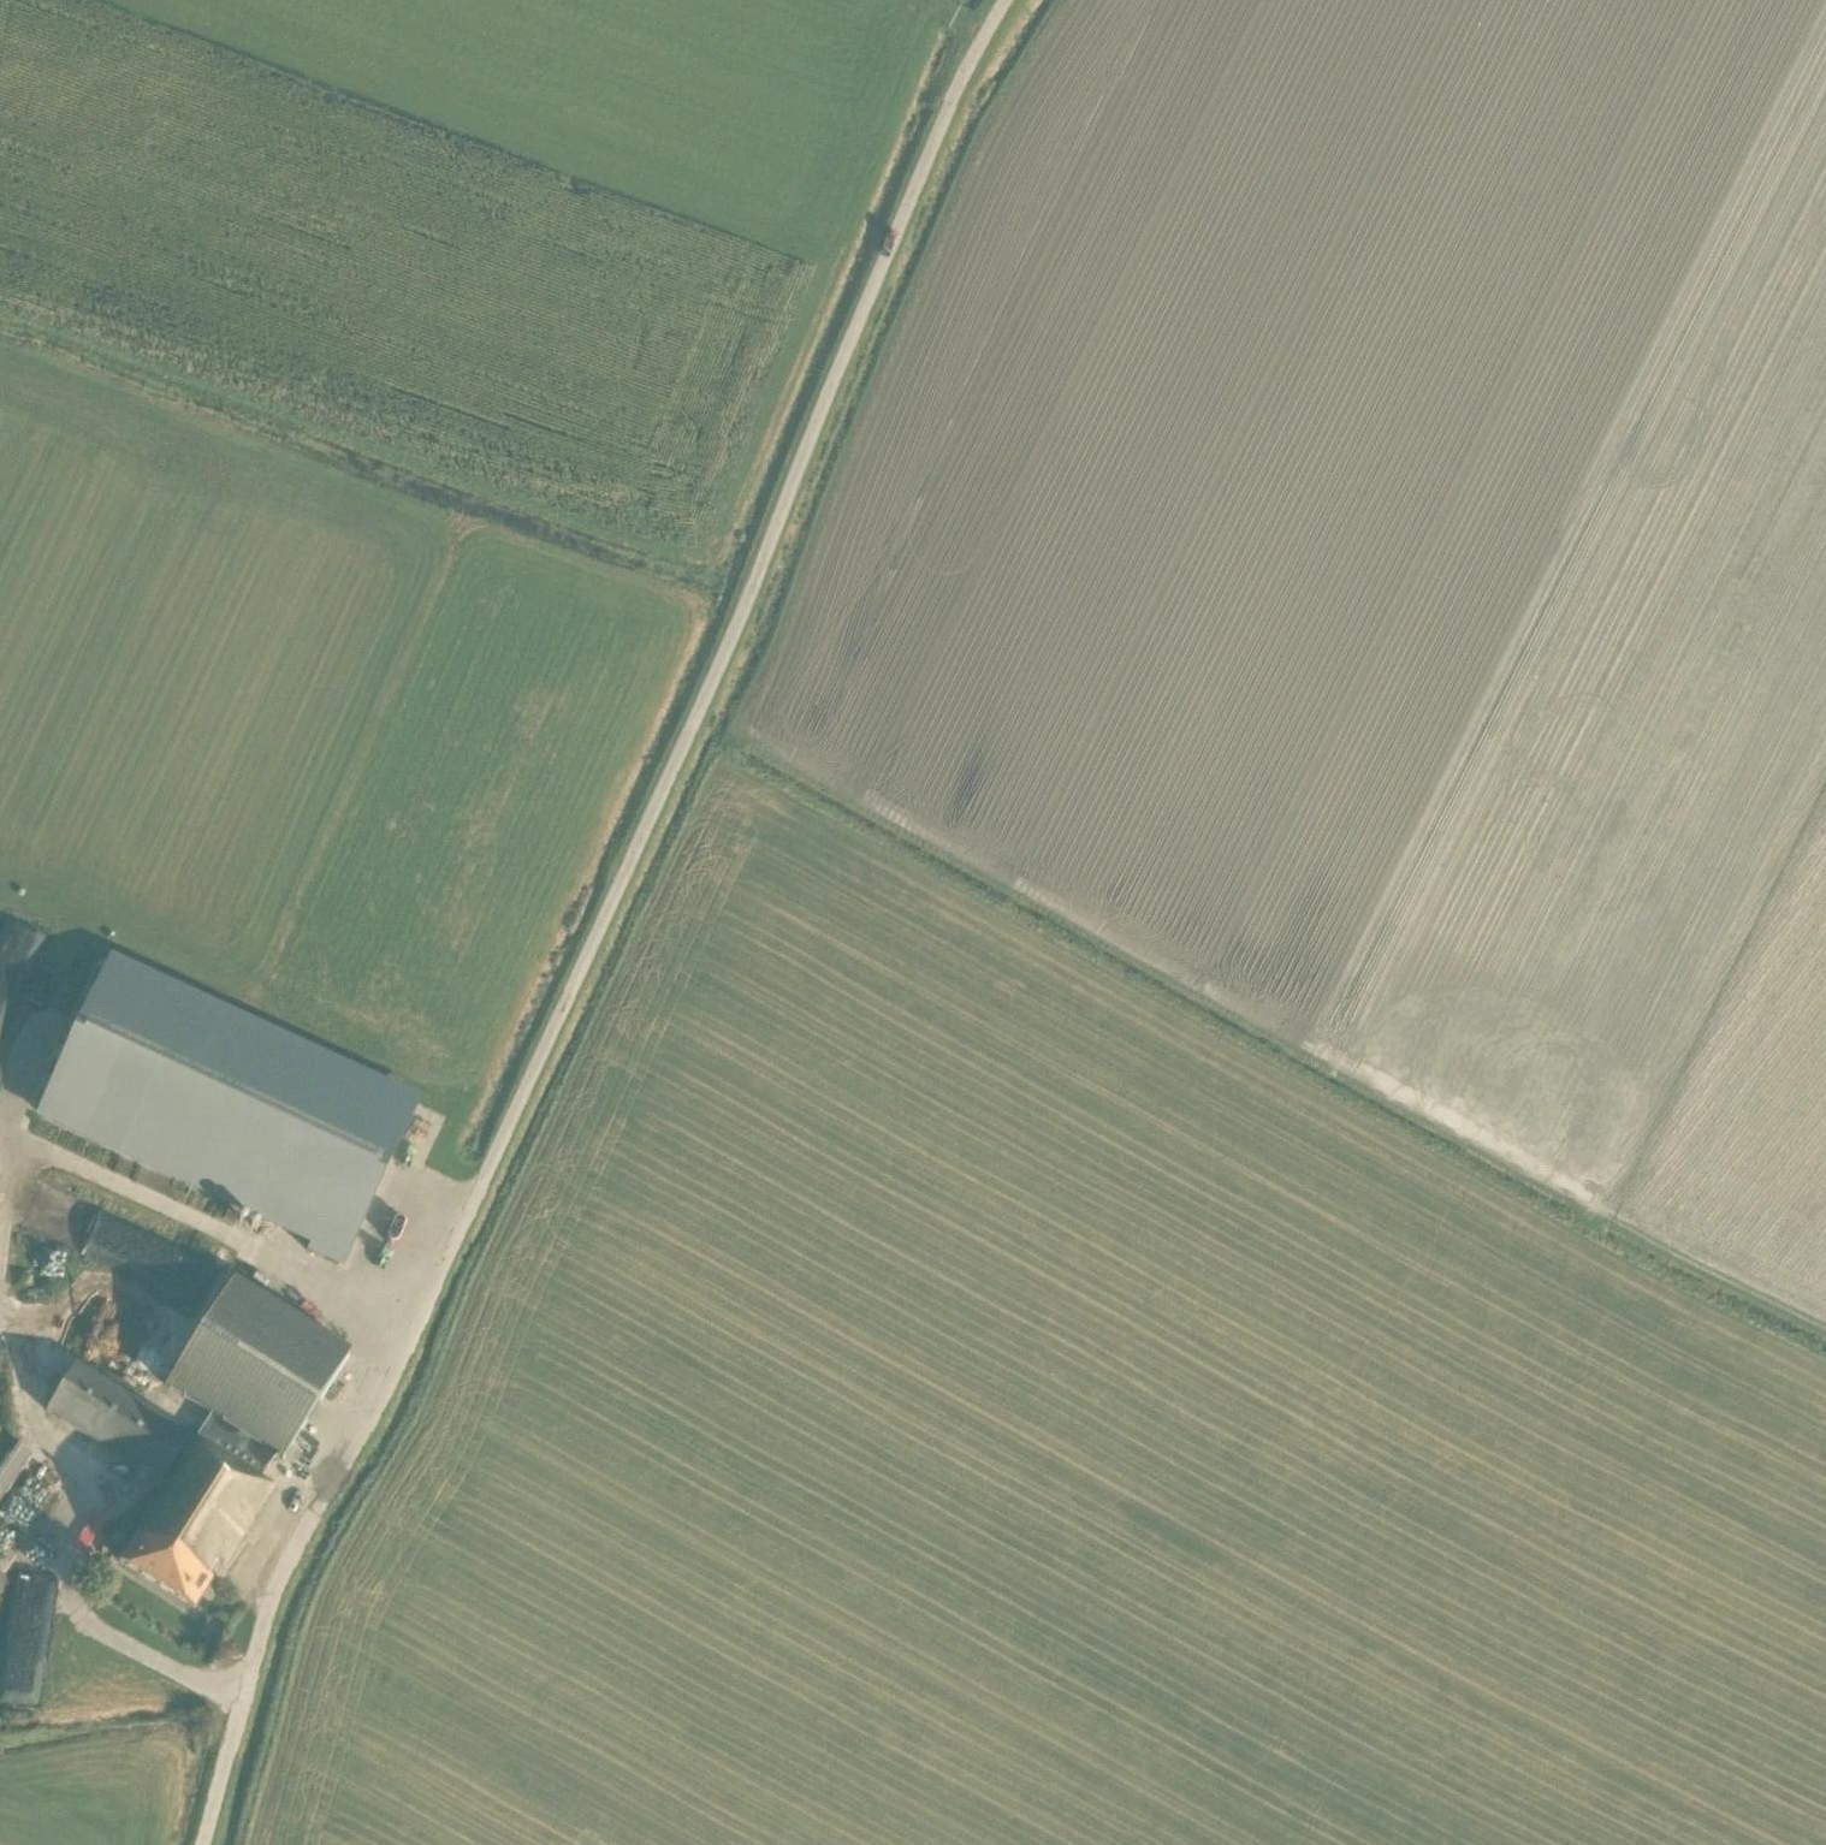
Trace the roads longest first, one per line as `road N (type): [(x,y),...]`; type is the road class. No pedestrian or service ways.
road 1 (unclassified): [(376,1408),(750,596),(911,197),(1008,0)]

